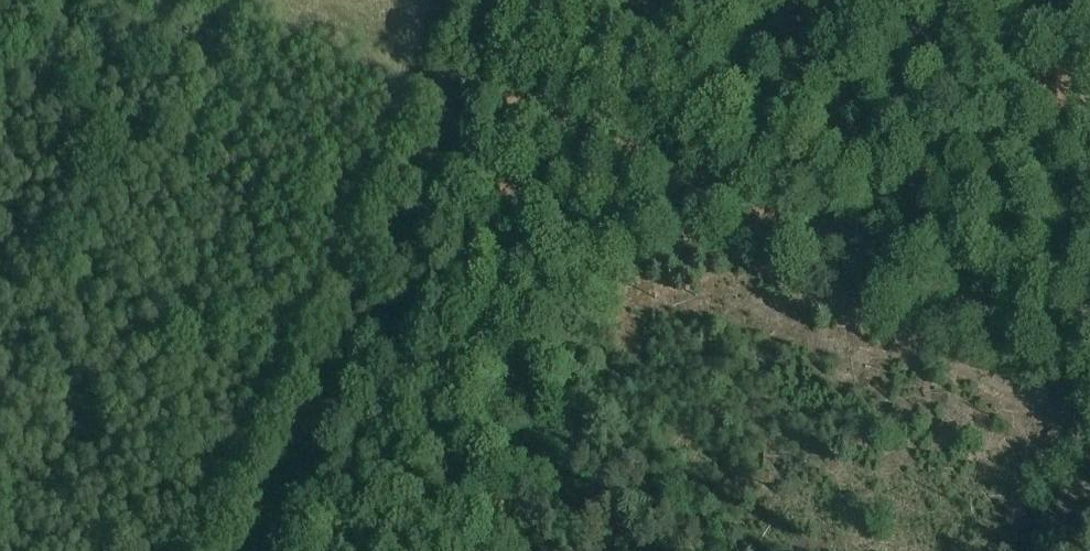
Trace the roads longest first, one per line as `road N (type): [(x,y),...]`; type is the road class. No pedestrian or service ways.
road 1 (track): [(648,219),(1089,430)]
road 2 (track): [(446,114),(232,550)]
road 3 (track): [(692,134),(648,219),(446,114)]
road 4 (track): [(759,0),(692,134)]
road 5 (track): [(500,0),(446,114)]

